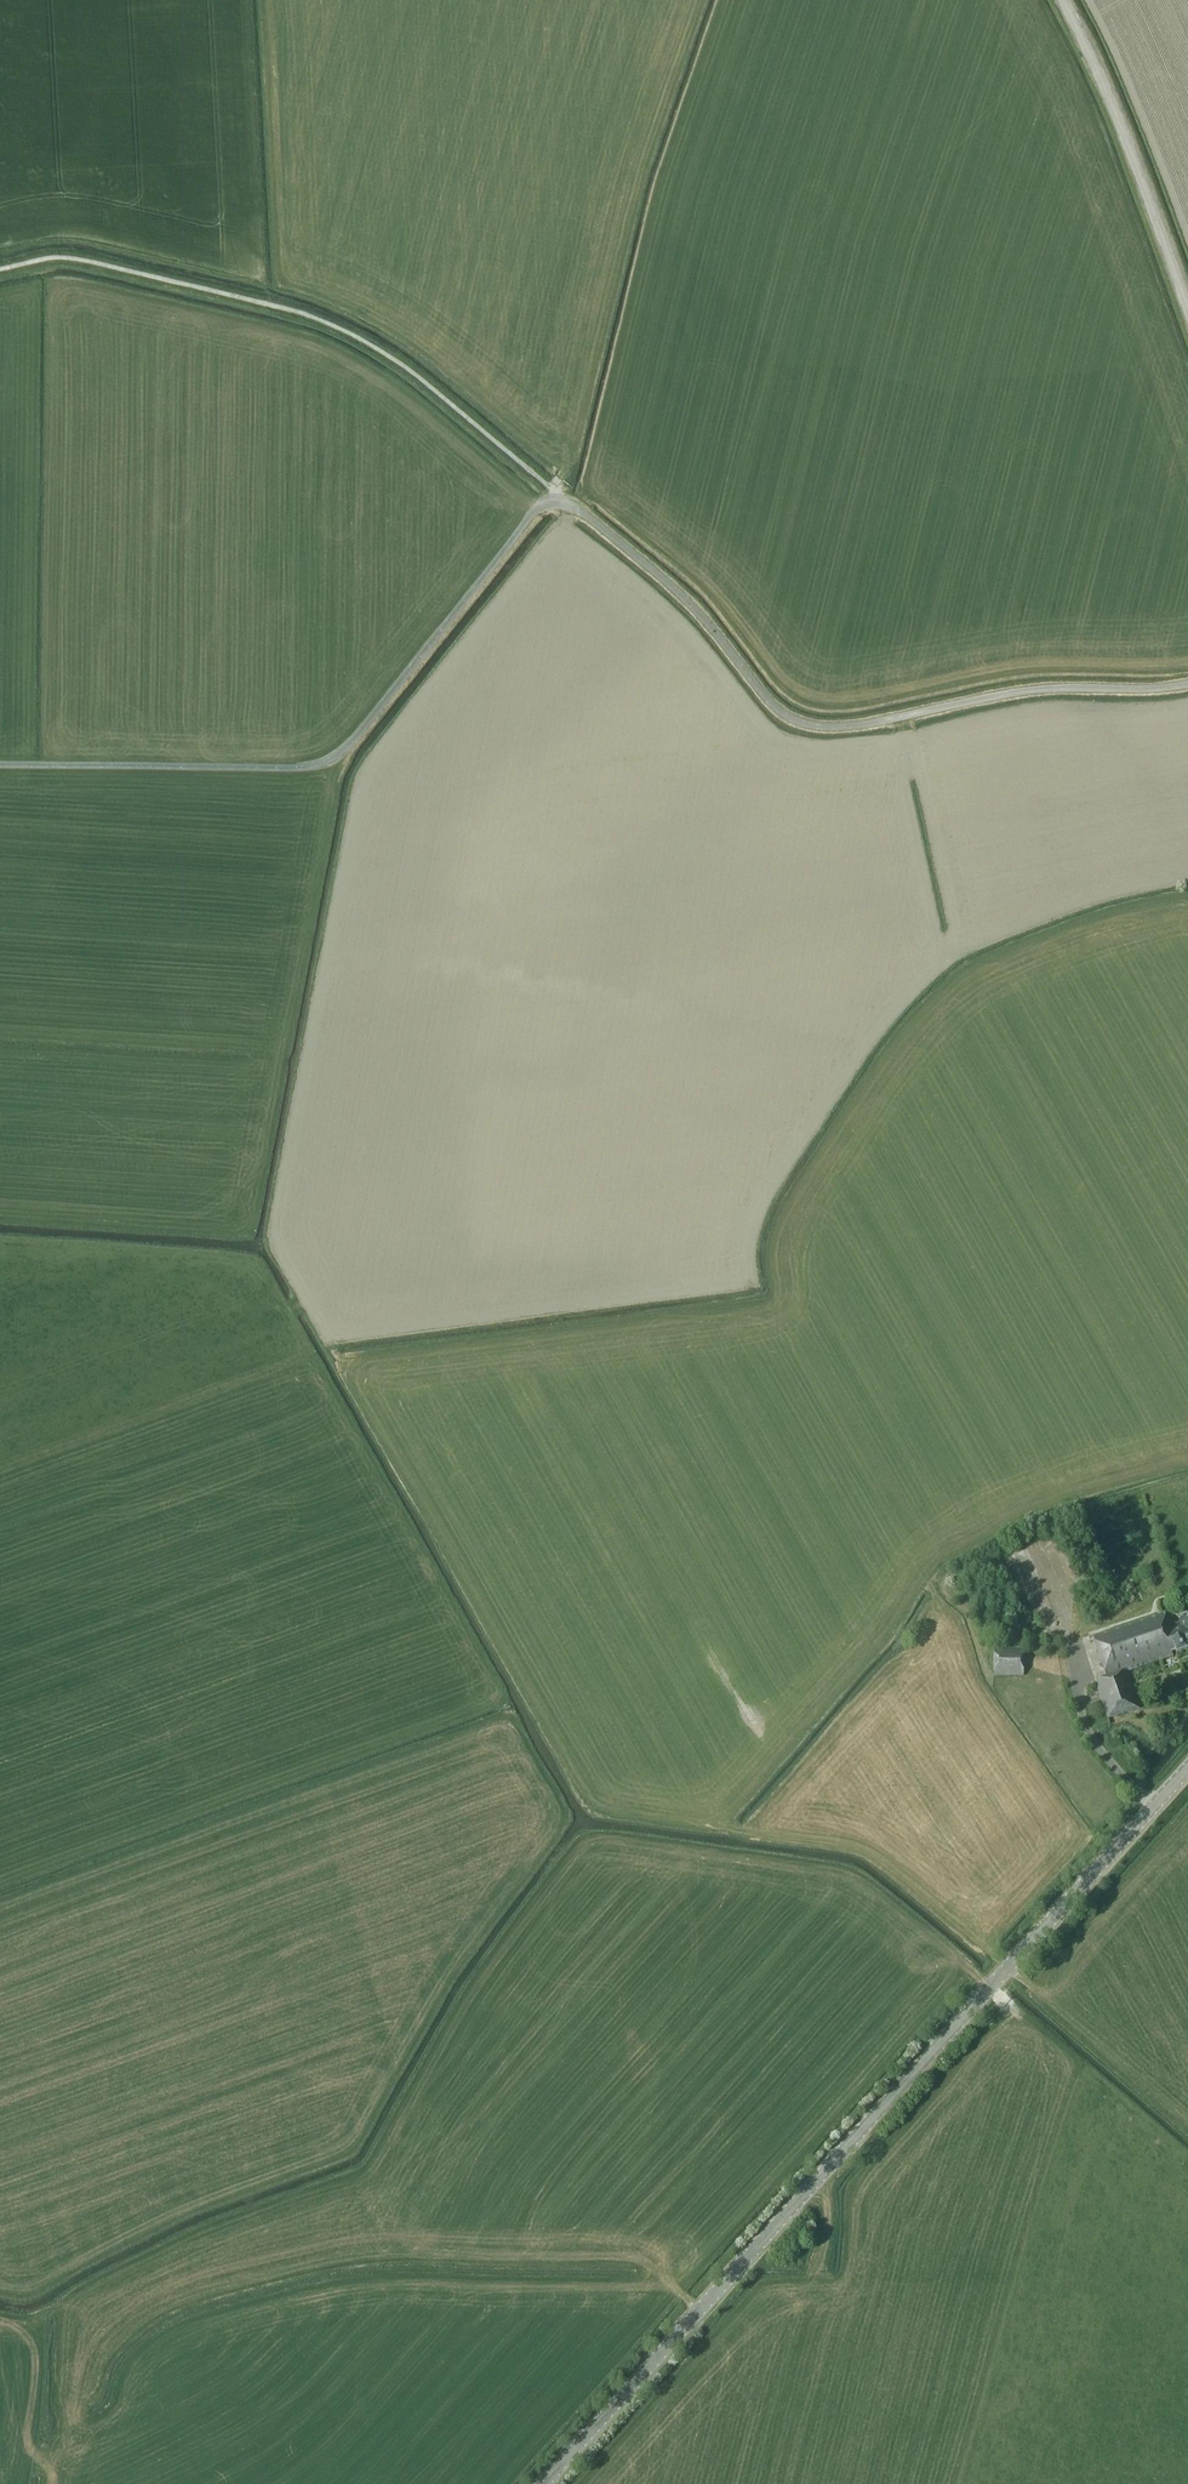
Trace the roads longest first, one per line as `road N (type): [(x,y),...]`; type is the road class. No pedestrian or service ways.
road 1 (tertiary): [(546,2483),(1187,1773)]
road 2 (unclassified): [(564,499),(688,602),(772,703),(798,721),(858,725),(1023,692),(1187,684)]
road 3 (tertiary): [(1187,308),(1125,129),(1064,0)]

